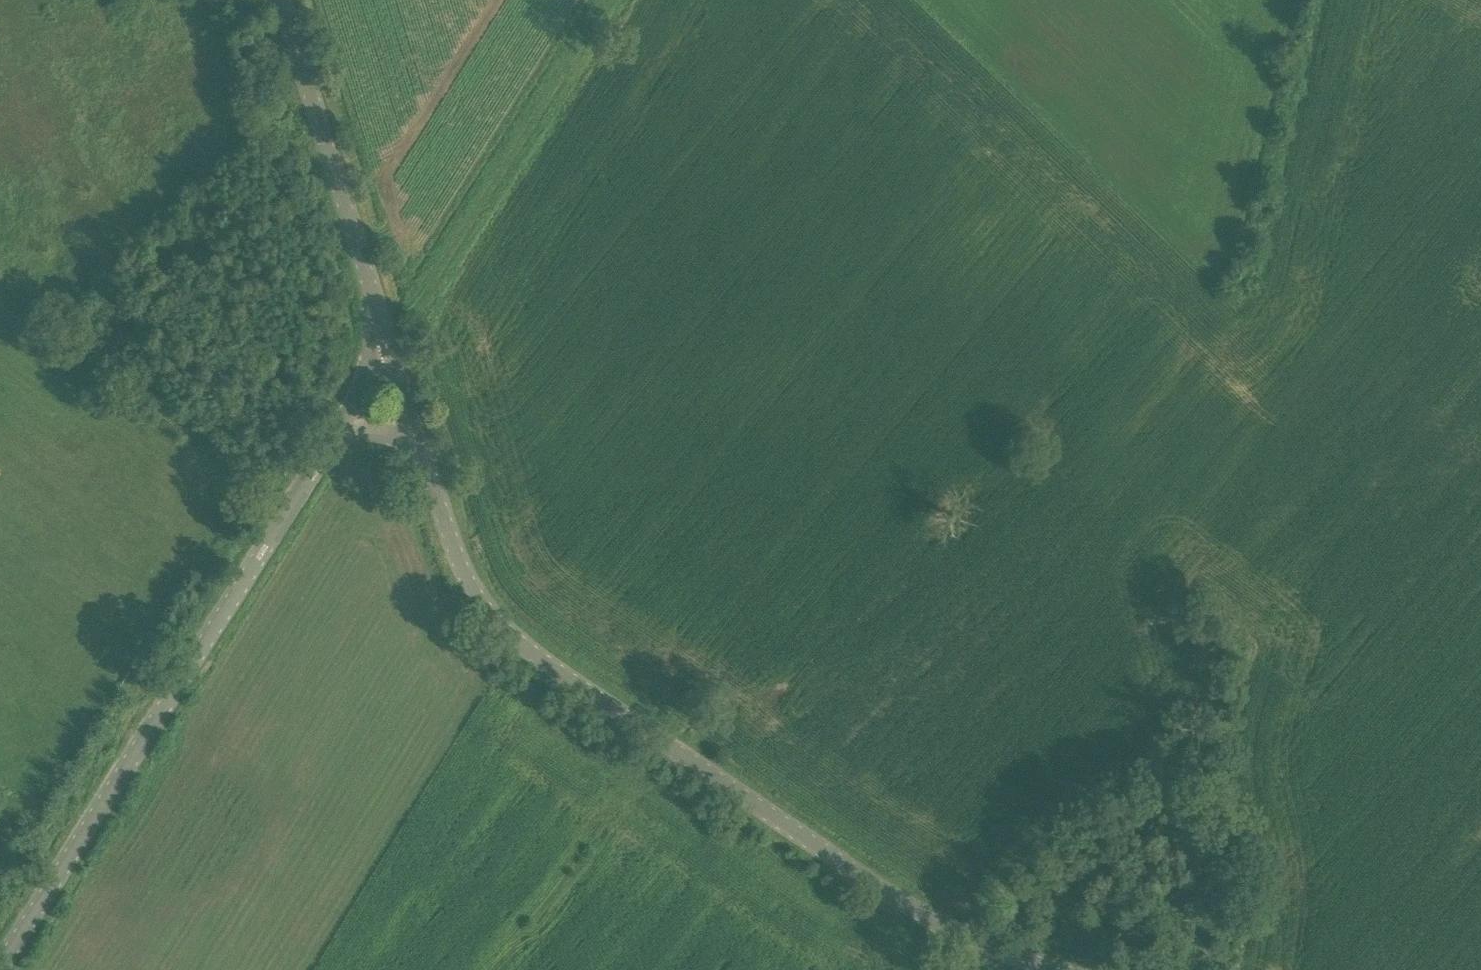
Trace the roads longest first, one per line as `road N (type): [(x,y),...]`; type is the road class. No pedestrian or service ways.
road 1 (tertiary): [(1051,969),(947,932),(505,630),(465,576),(421,444)]
road 2 (tertiary): [(0,959),(335,437)]
road 3 (tertiary): [(383,337),(282,0)]

